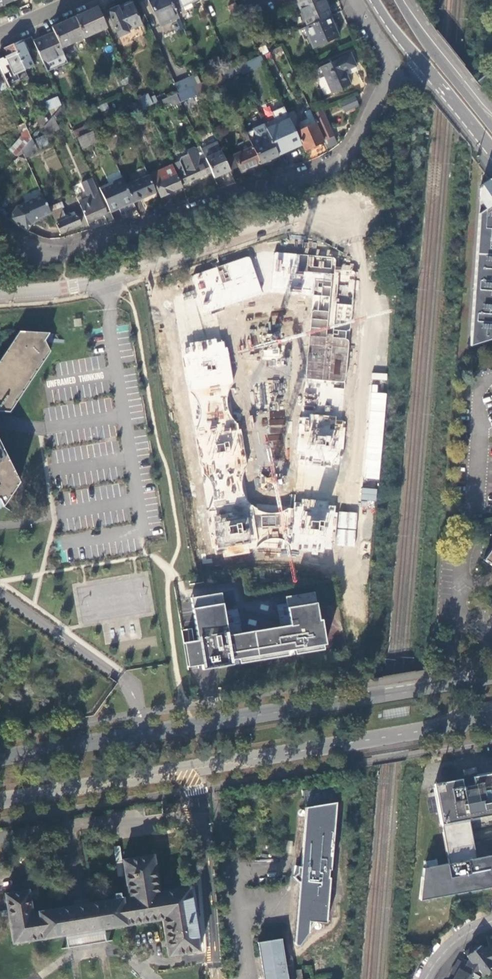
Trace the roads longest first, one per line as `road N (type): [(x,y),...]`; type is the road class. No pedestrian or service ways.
road 1 (primary): [(491,678),(0,759)]
road 2 (unclassified): [(0,292),(90,281),(303,213),(357,214)]
road 3 (unclassified): [(0,227),(35,249),(71,254),(340,167)]
road 4 (primary): [(195,770),(491,719)]
road 5 (unclassified): [(195,770),(215,976)]
road 6 (primary): [(0,804),(195,770)]
road 7 (primary): [(491,122),(404,0)]

